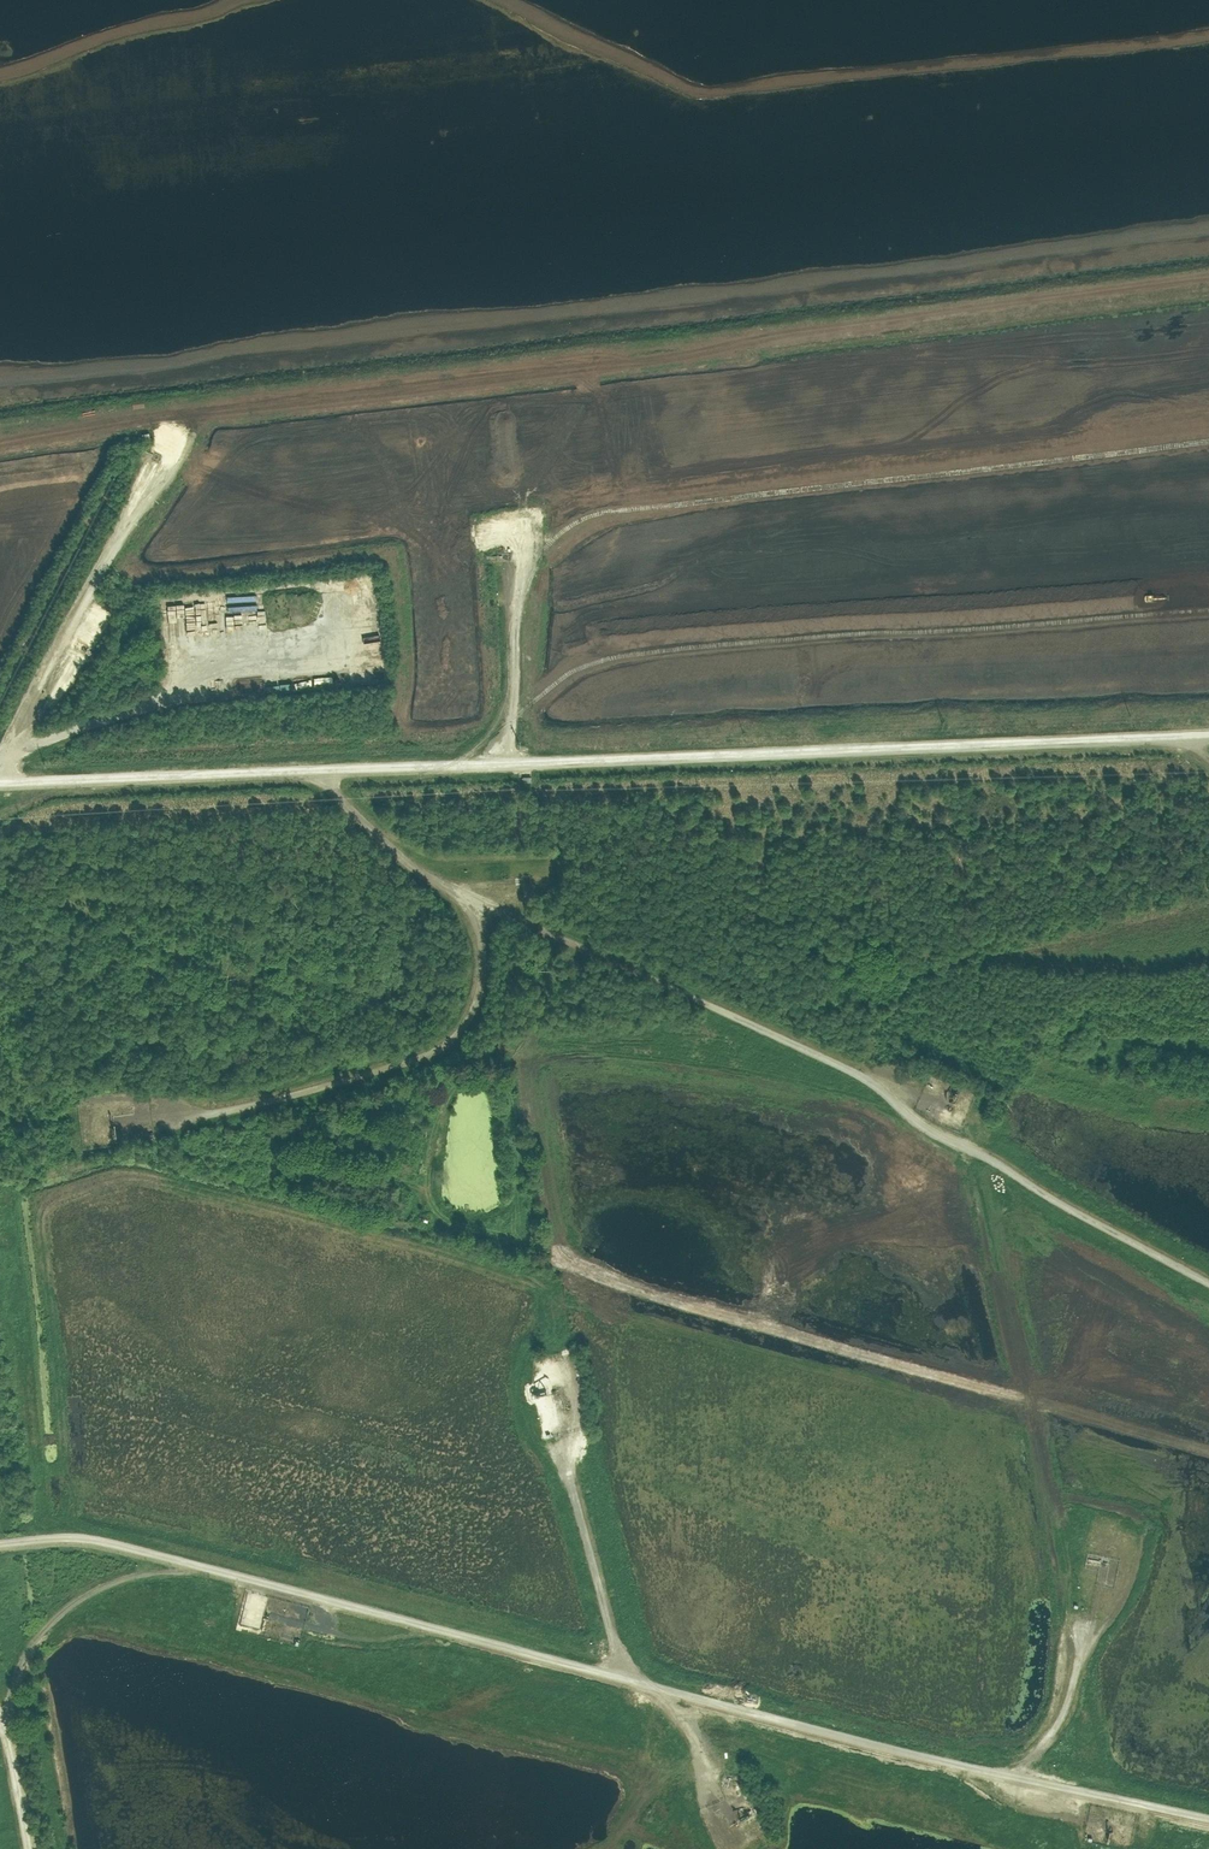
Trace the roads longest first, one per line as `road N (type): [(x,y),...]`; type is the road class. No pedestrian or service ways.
road 1 (track): [(0,1543),(70,1538),(153,1552),(751,1713),(1208,1816)]
road 2 (unclassified): [(1208,732),(0,784)]
road 3 (track): [(412,864),(510,919),(948,1109)]
road 4 (track): [(463,897),(479,963),(472,1003),(454,1036),(427,1057),(130,1133)]
road 5 (track): [(205,1566),(130,1578),(89,1595),(27,1654),(5,1735),(25,1848)]
road 6 (track): [(870,1080),(931,1134),(1208,1282)]
road 7 (track): [(9,749),(155,466)]
road 8 (track): [(642,1684),(613,1634),(558,1401)]
road 9 (track): [(321,770),(343,809),(412,864),(550,859)]
road 10 (track): [(1012,1772),(1037,1755),(1070,1708),(1102,1571)]
road 11 (track): [(512,762),(517,560)]
road 12 (track): [(642,1684),(688,1732),(736,1846)]
road 13 (track): [(427,1626),(366,1639),(279,1617)]

